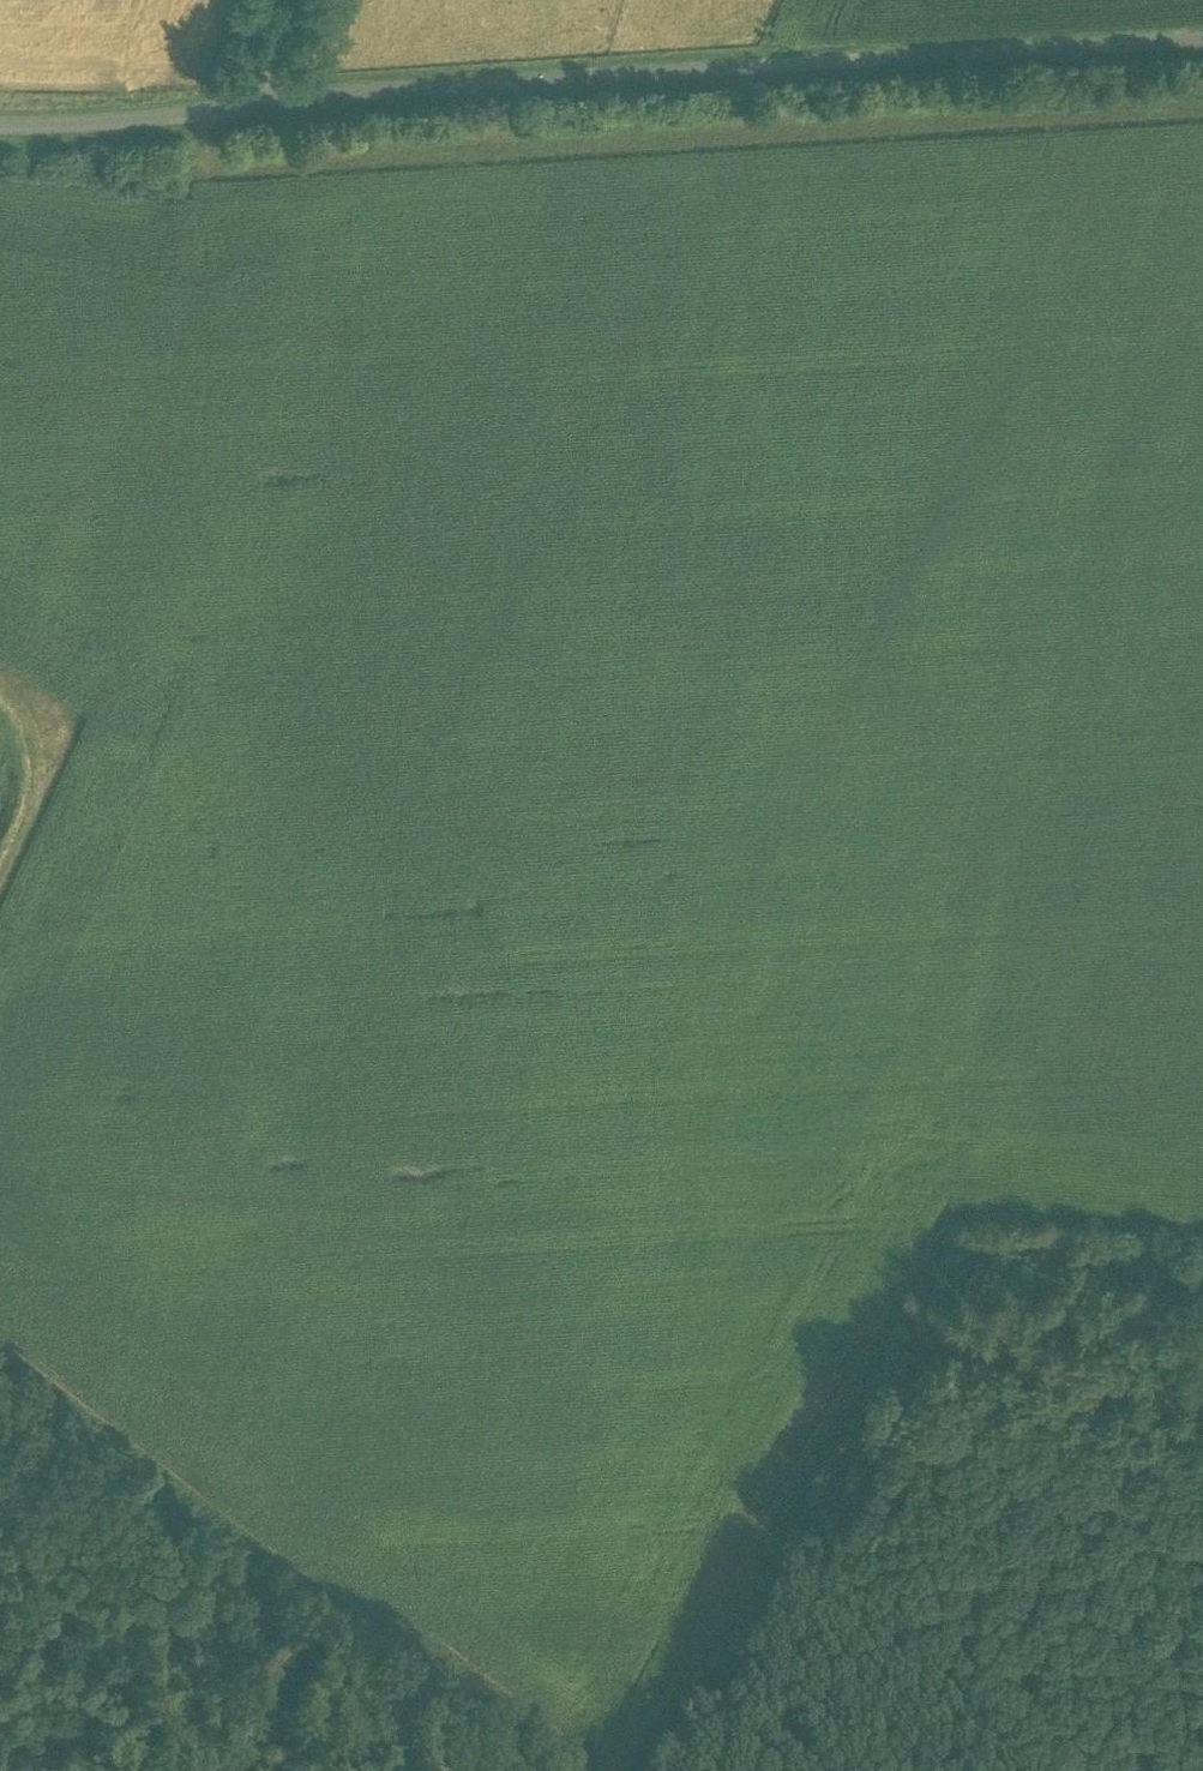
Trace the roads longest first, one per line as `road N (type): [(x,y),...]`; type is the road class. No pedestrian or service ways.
road 1 (unclassified): [(1202,40),(511,80),(180,119),(0,126)]

